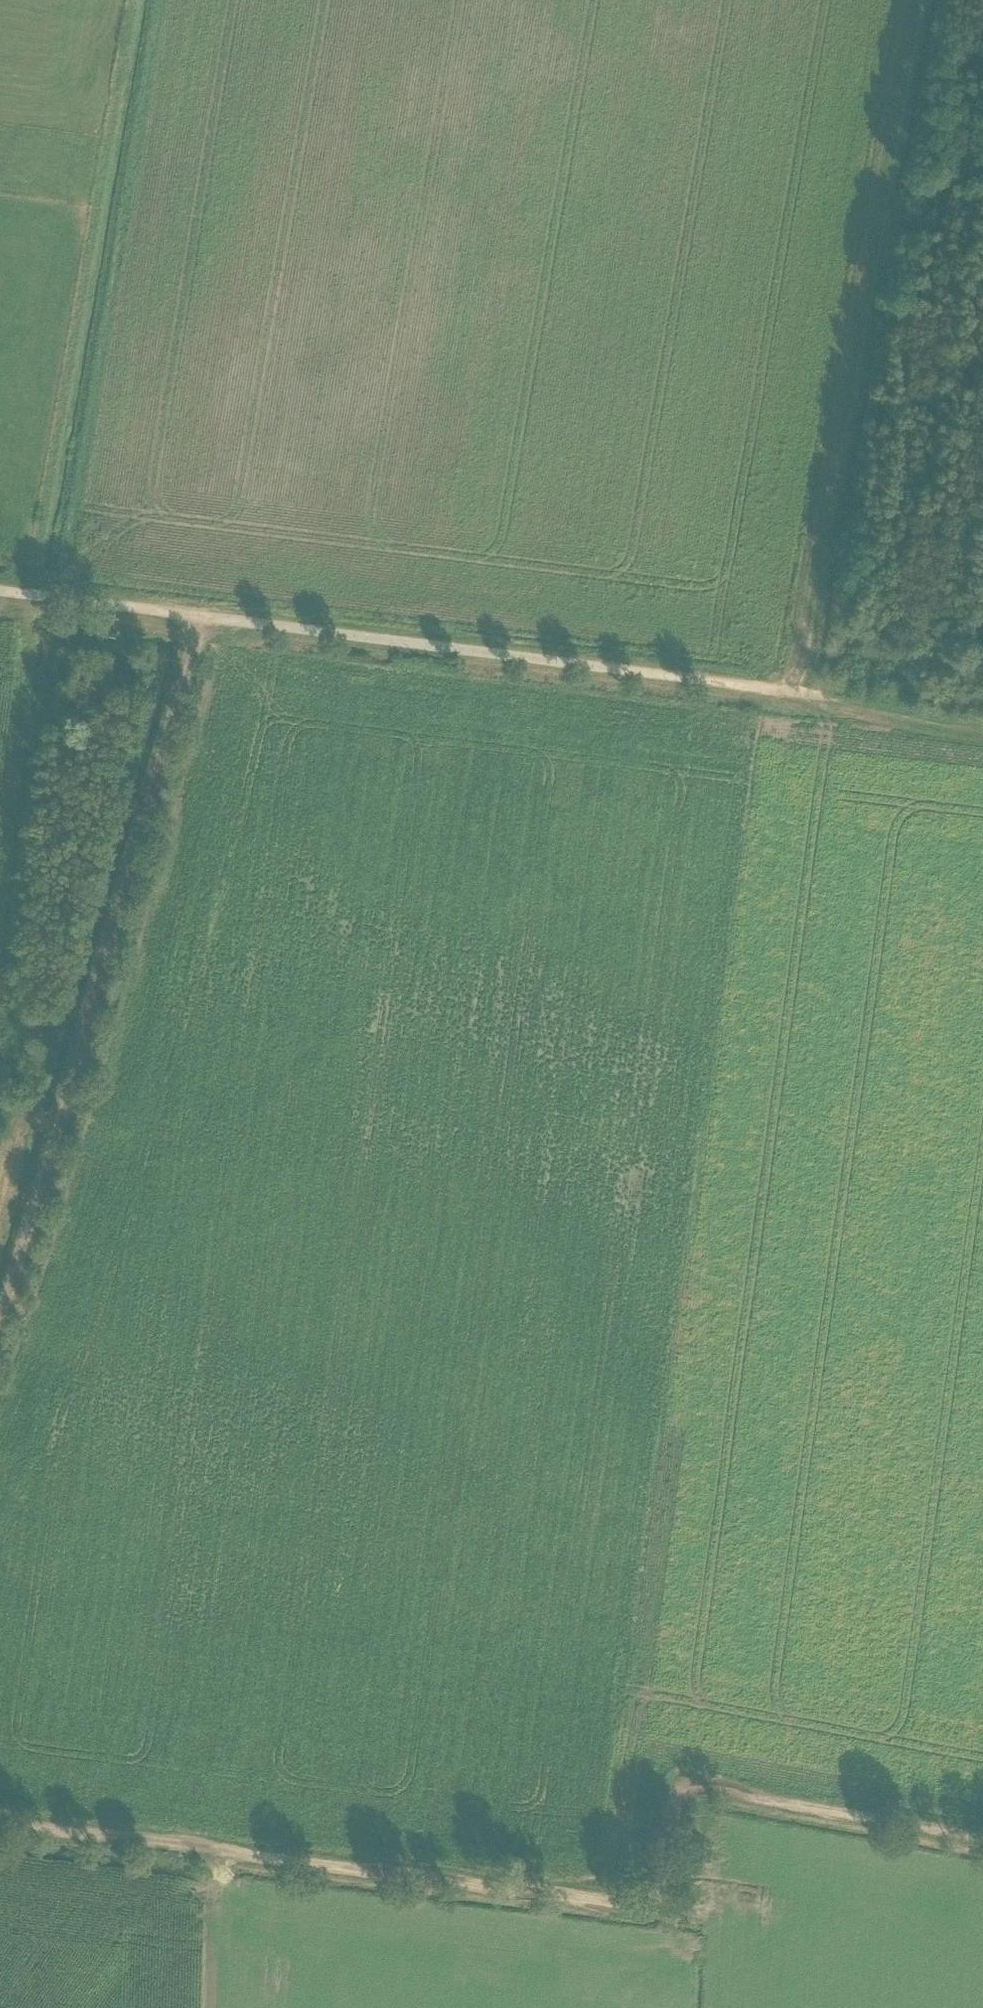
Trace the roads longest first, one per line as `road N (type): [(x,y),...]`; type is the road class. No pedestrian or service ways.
road 1 (track): [(982,1843),(694,1792),(673,1808),(660,1896),(653,1904),(617,1908),(0,1827)]
road 2 (unclassified): [(781,691),(0,591)]
road 3 (track): [(203,617),(27,1249),(0,1319)]
road 4 (track): [(914,0),(806,639),(781,691)]

